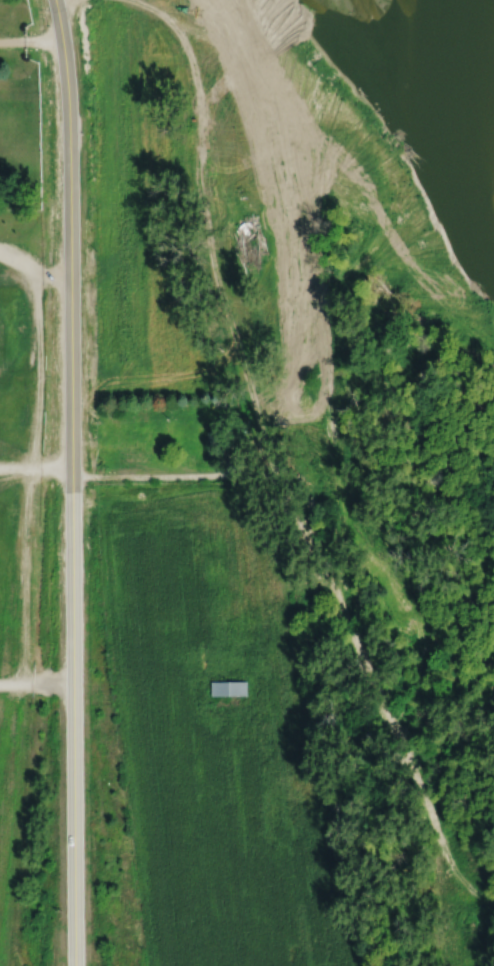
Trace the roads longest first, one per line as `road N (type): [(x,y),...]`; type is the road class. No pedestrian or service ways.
road 1 (track): [(136,0),(165,17),(189,47),(225,308),(268,446),(427,811),(447,887)]
road 2 (tertiary): [(74,965),(71,277)]
road 3 (tertiary): [(71,277),(62,39)]

